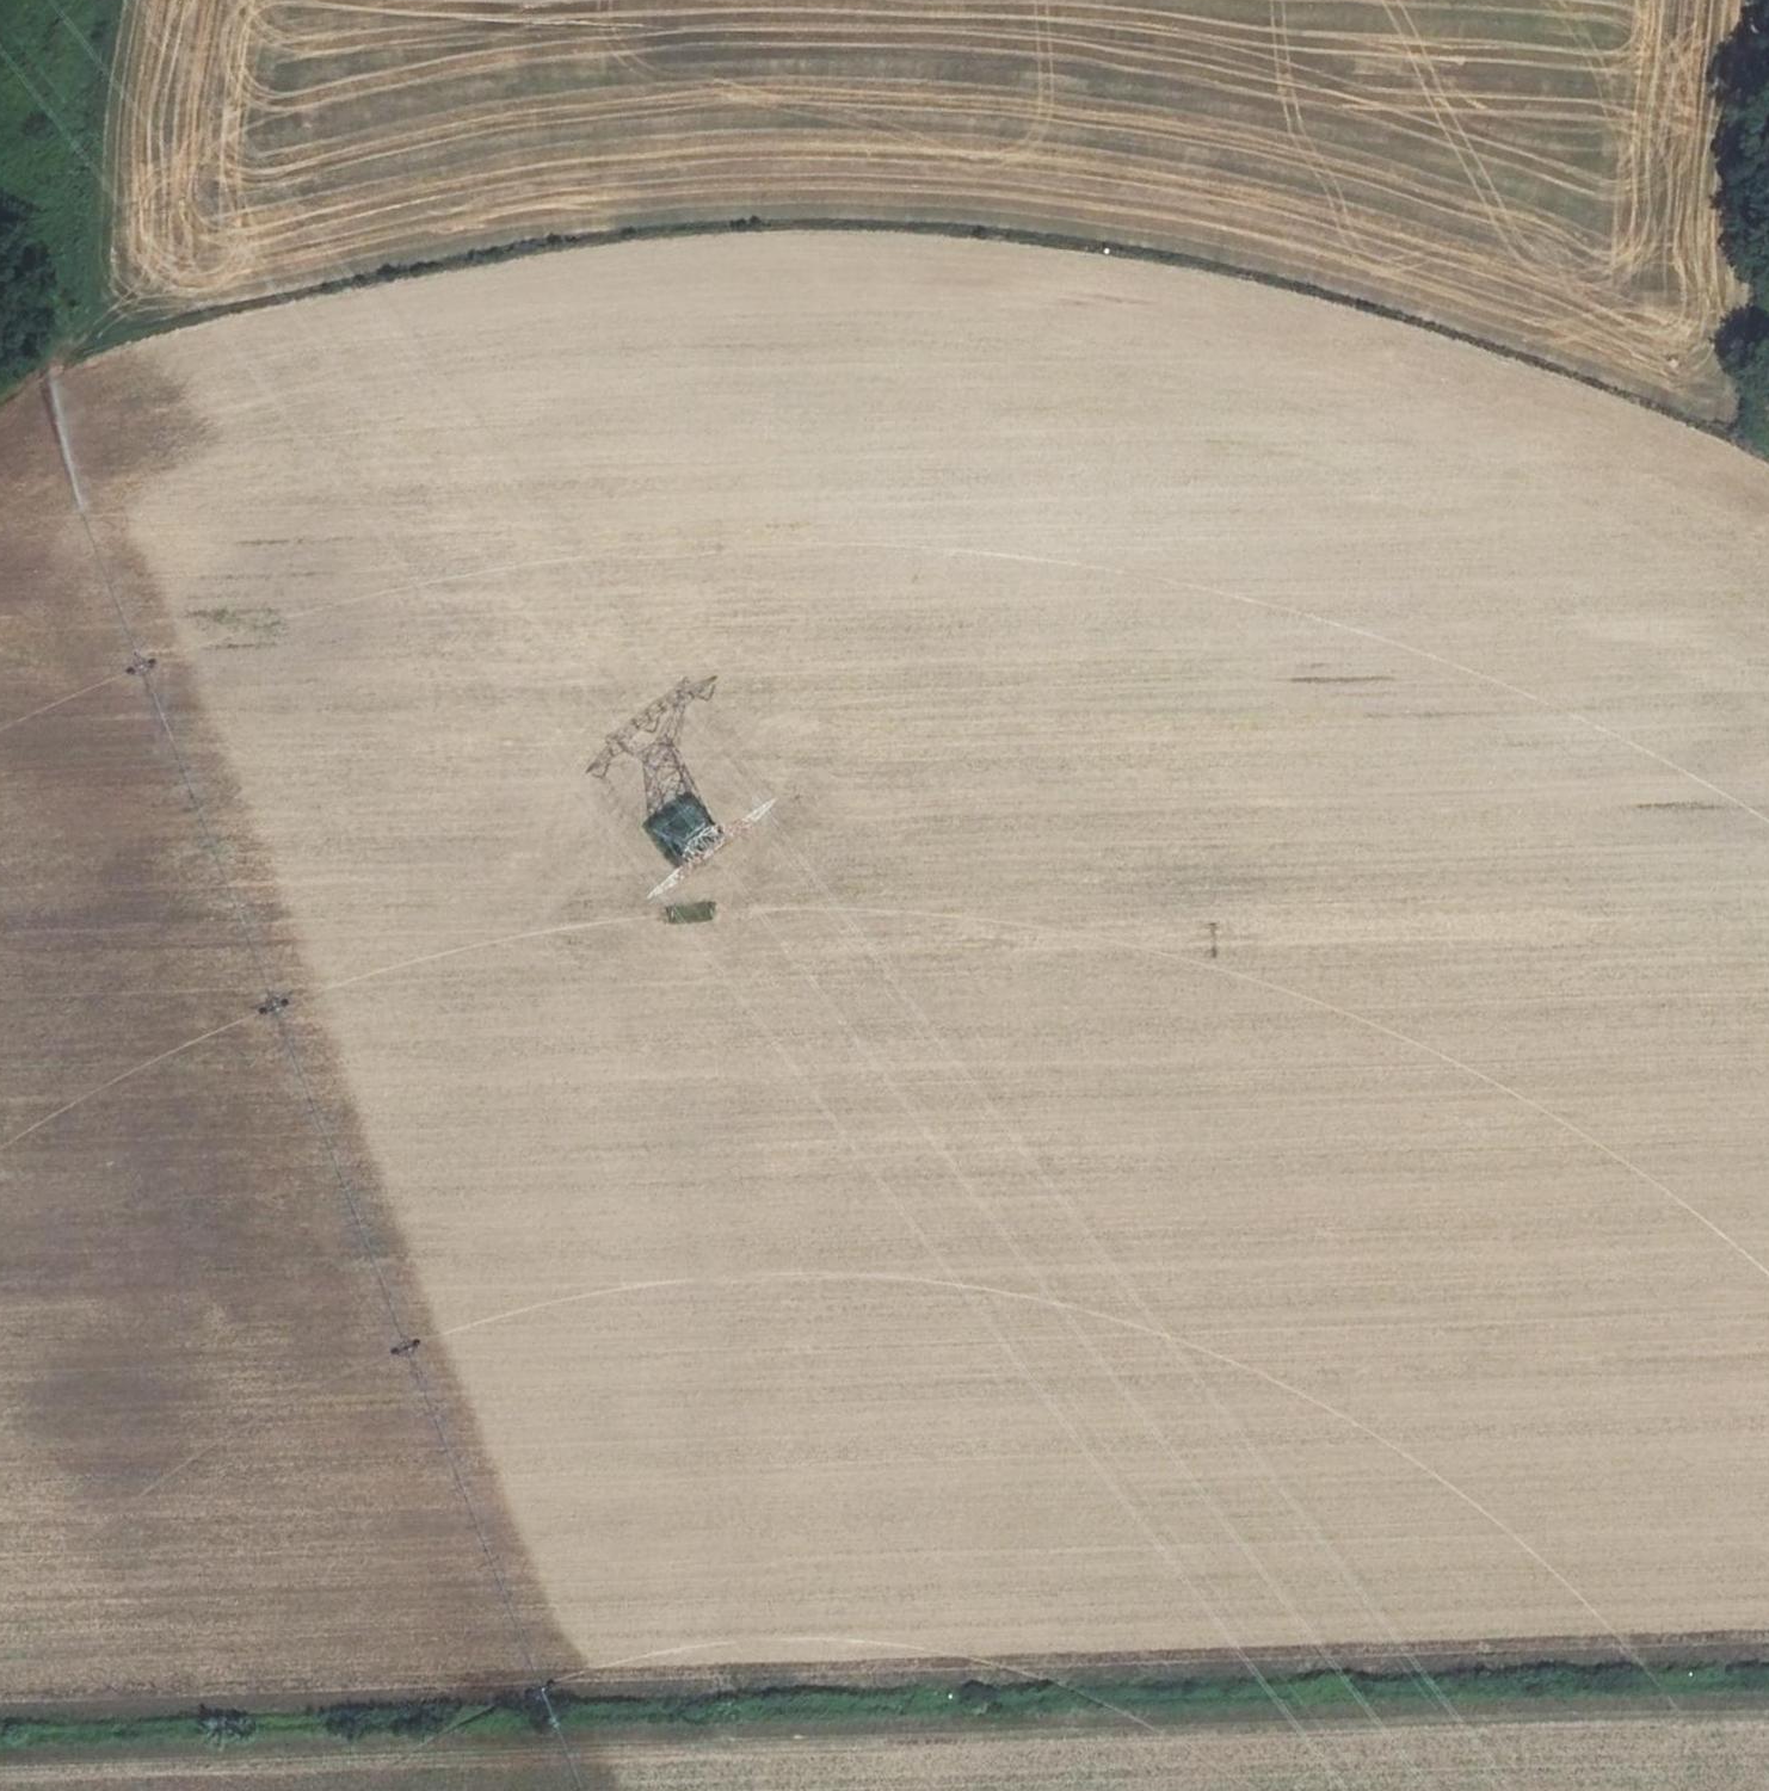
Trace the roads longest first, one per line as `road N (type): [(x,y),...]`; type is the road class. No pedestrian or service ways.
road 1 (track): [(0,398),(58,373),(72,241)]

